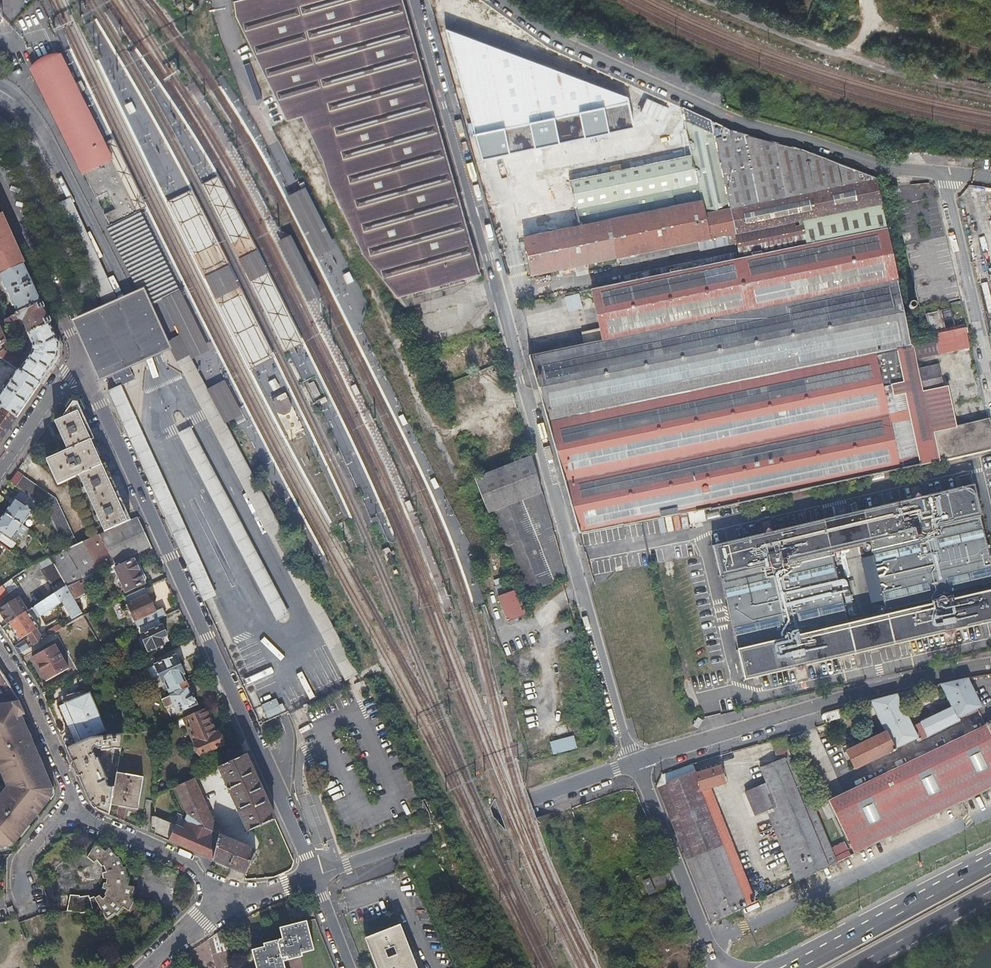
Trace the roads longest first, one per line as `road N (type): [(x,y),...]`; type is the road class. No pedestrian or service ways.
road 1 (unclassified): [(415,0),(635,763)]
road 2 (unclassified): [(990,378),(944,177),(729,118),(550,36),(497,0)]
road 3 (residential): [(313,875),(79,362)]
road 4 (unclassified): [(635,763),(836,699),(990,665)]
road 5 (primary): [(990,864),(800,967)]
road 6 (unclassified): [(433,834),(635,763)]
road 7 (residential): [(0,178),(79,362)]
road 8 (unclassified): [(635,763),(708,942)]
road 9 (residential): [(69,809),(191,864),(221,905)]
road 10 (residential): [(0,646),(64,768),(69,809)]
road 11 (primary): [(851,967),(990,891)]
road 12 (residential): [(79,362),(0,474)]
road 13 (unclassified): [(433,834),(313,875)]
road 14 (residential): [(34,914),(23,862),(69,809)]

